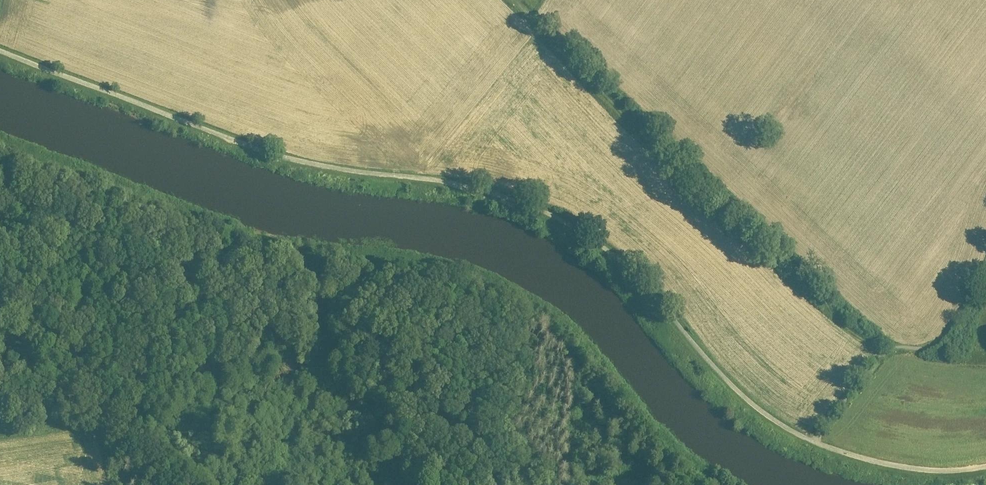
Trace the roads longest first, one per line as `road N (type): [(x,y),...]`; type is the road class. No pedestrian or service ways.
road 1 (track): [(0,152),(286,254),(480,281),(544,320),(629,415),(717,484)]

